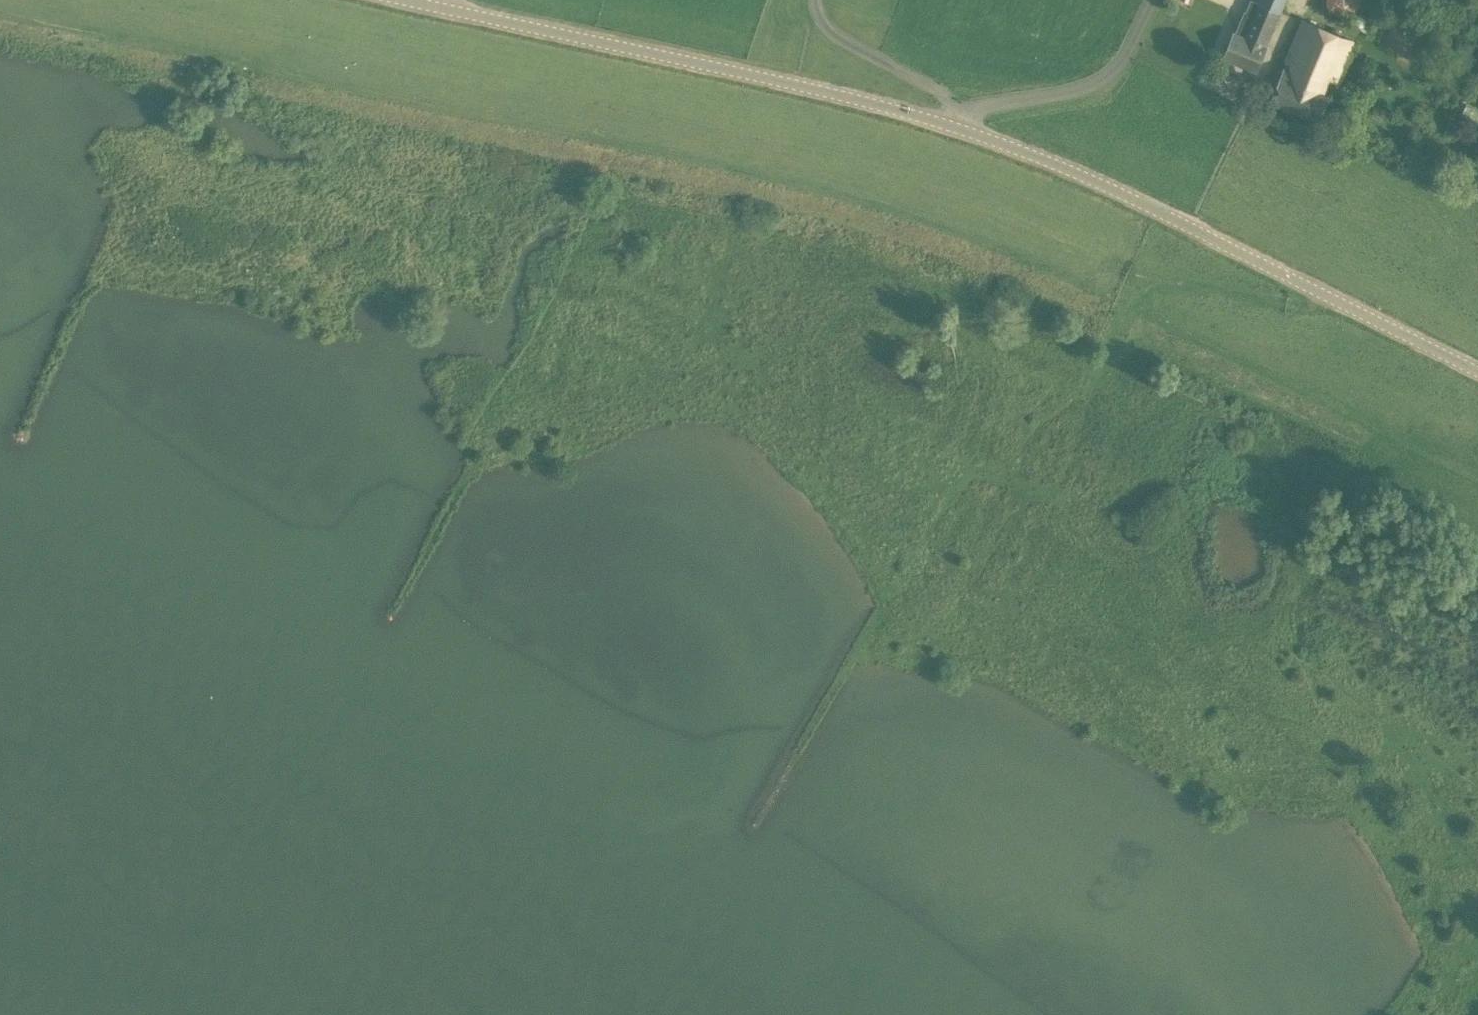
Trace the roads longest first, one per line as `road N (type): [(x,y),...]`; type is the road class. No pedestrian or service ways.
road 1 (unclassified): [(1477,372),(1118,194),(959,131),(749,76),(390,0)]
road 2 (track): [(1333,299),(1297,302),(1147,276),(1121,290)]

